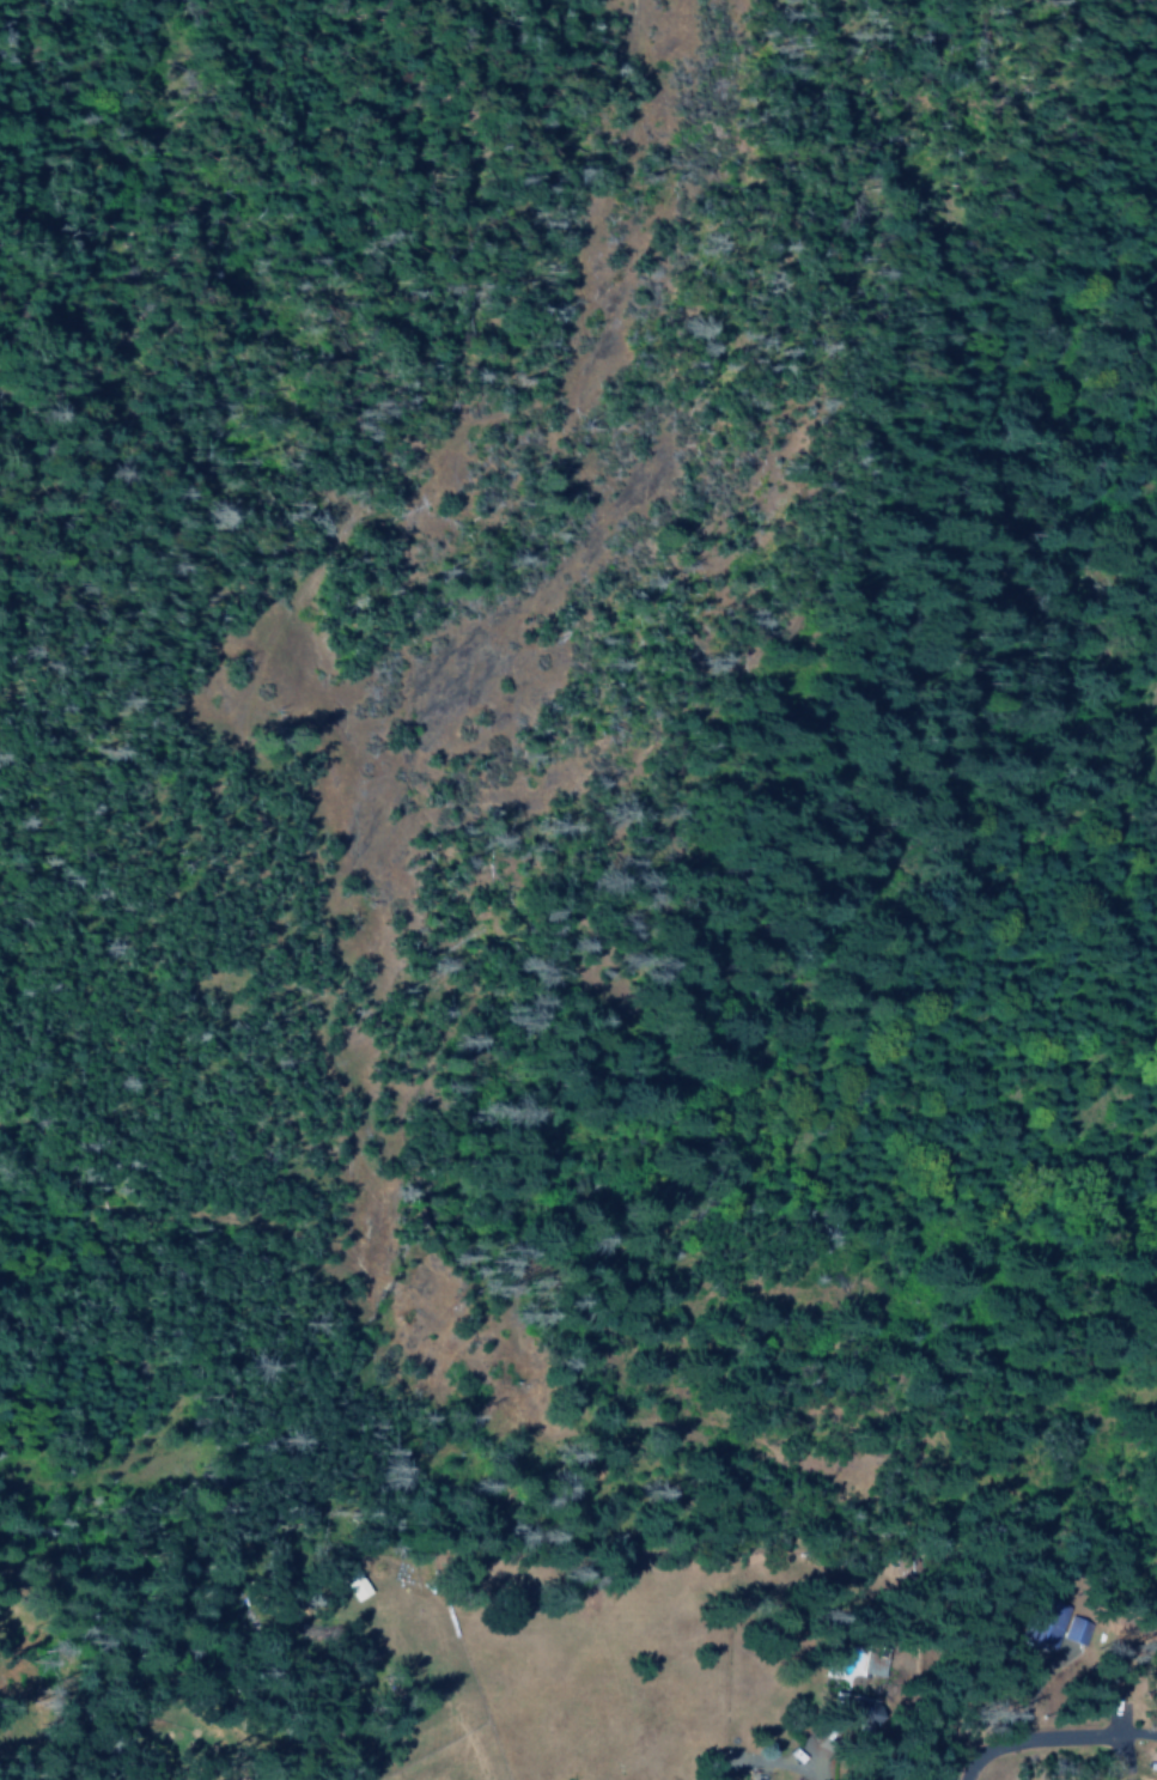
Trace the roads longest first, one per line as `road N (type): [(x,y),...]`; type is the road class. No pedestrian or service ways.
road 1 (residential): [(957,1779),(998,1744),(1156,1737)]

